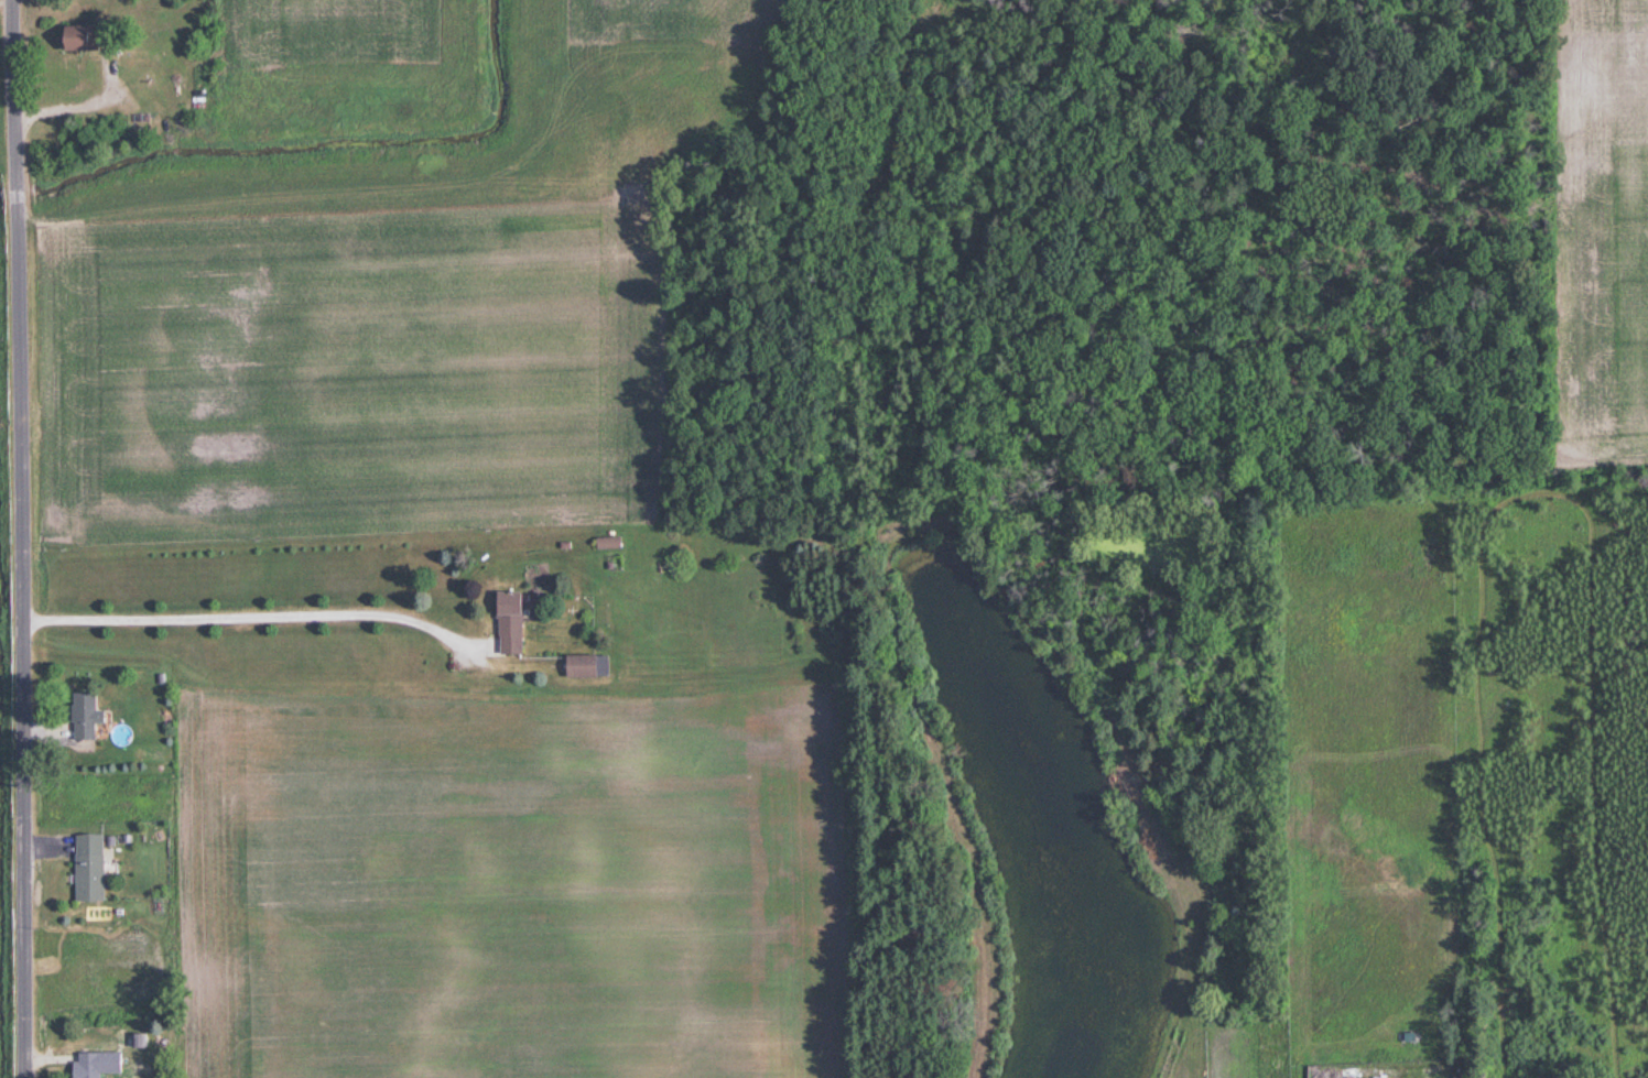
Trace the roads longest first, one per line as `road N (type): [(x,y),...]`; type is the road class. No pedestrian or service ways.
road 1 (residential): [(25,1077),(13,0)]

